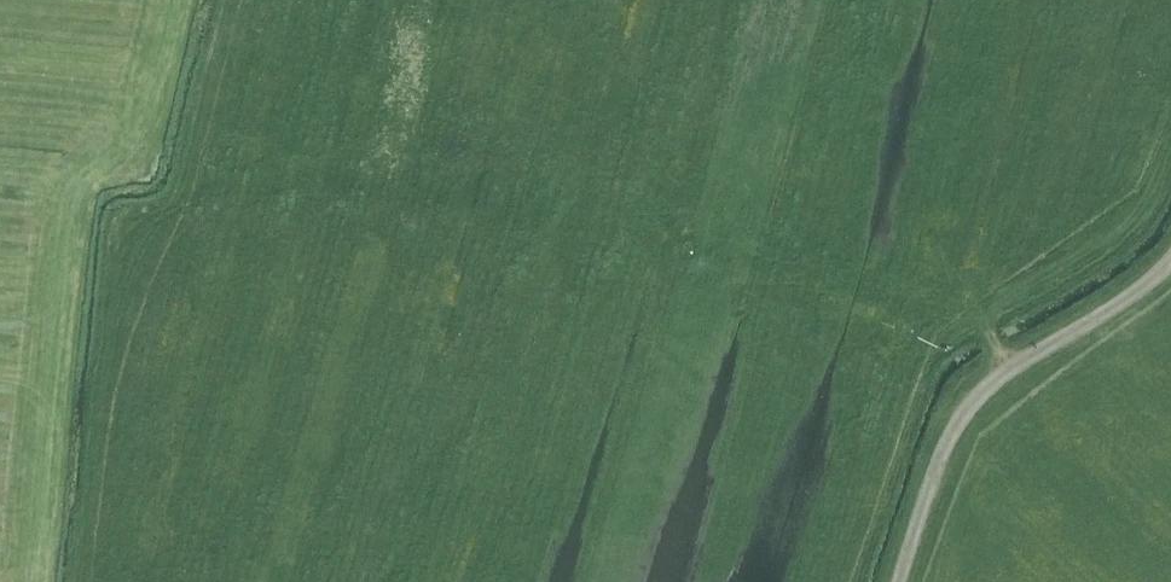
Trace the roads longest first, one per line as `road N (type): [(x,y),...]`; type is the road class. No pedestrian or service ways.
road 1 (track): [(894,581),(952,412),(978,383),(1142,285),(1170,254)]

